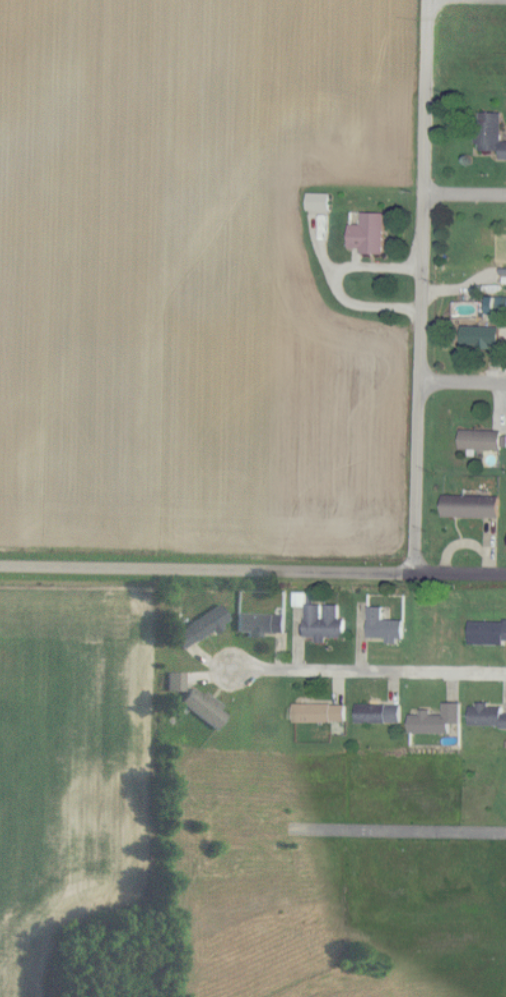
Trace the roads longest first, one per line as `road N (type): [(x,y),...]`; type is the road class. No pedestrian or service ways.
road 1 (residential): [(413,574),(428,0)]
road 2 (residential): [(413,574),(0,567)]
road 3 (residential): [(505,834),(230,830)]
road 4 (residential): [(505,674),(234,672)]
road 5 (residential): [(505,986),(269,986)]

